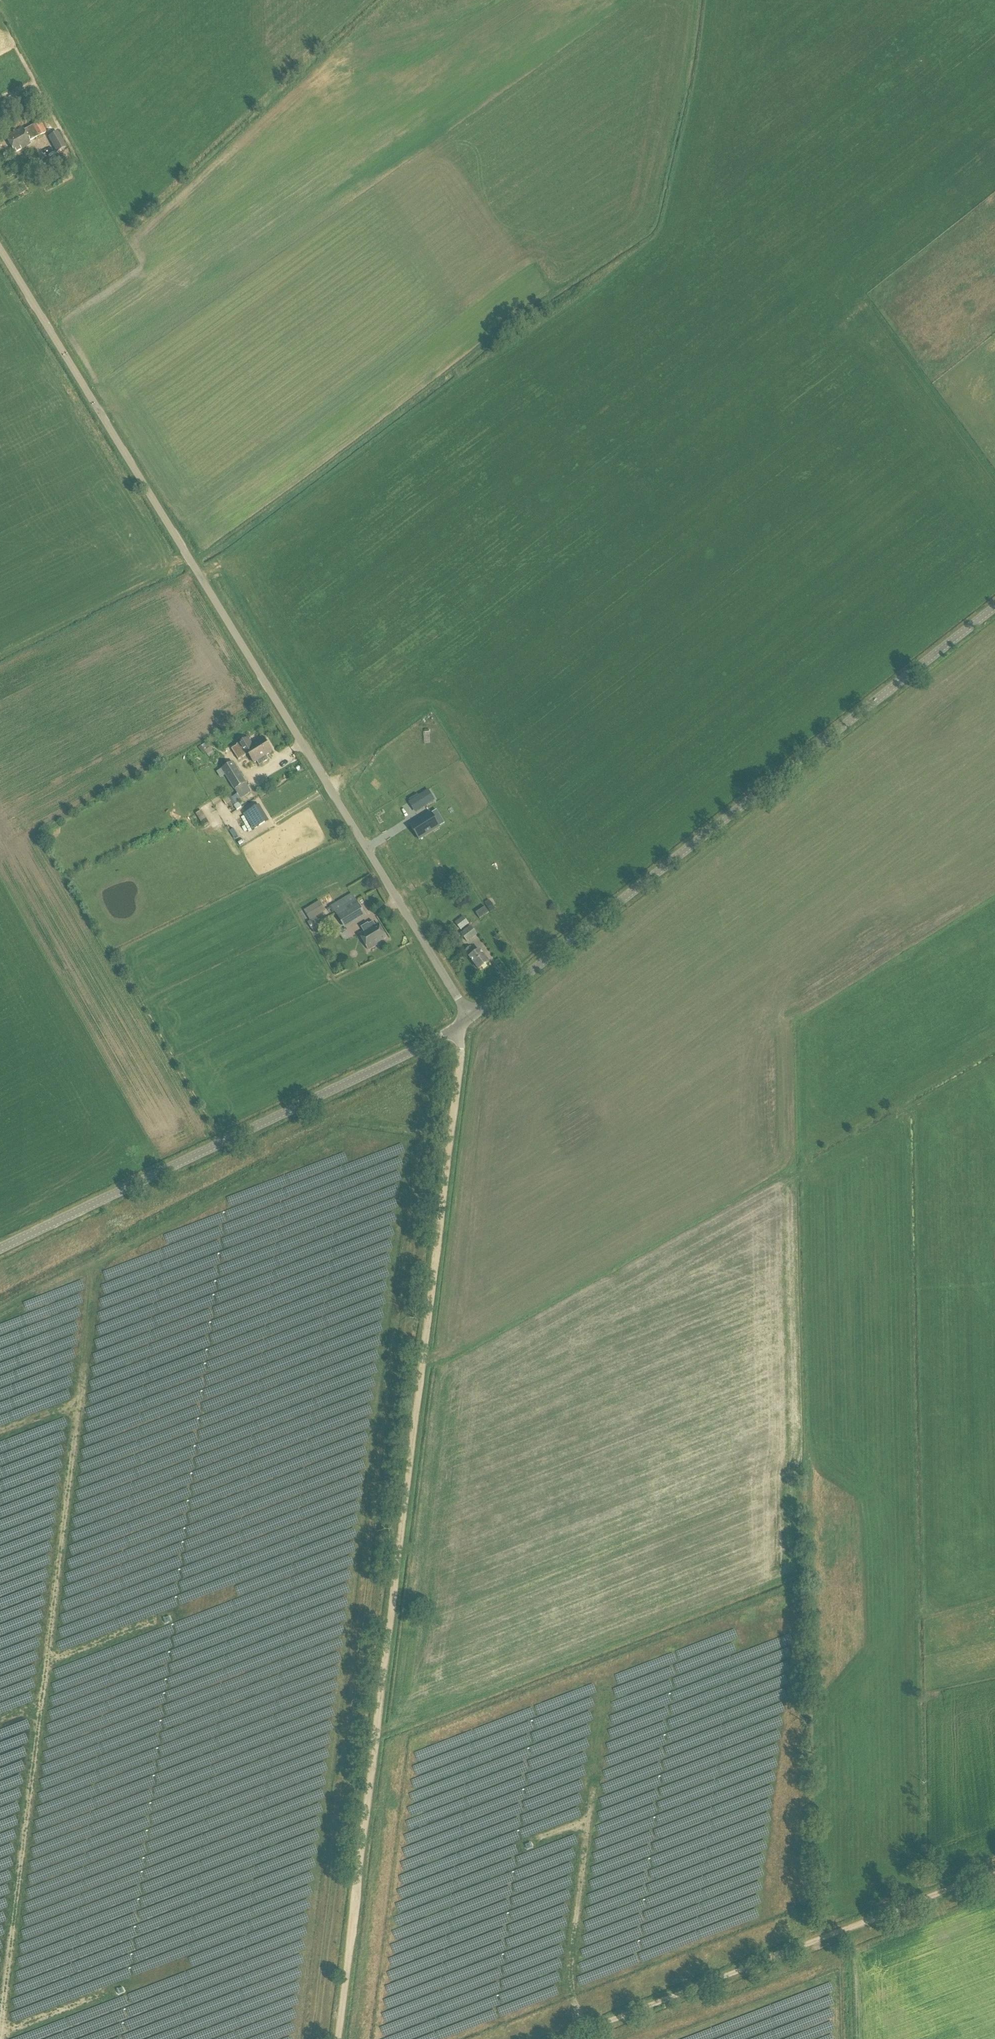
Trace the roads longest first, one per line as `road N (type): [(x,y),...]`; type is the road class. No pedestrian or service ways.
road 1 (track): [(336,2038),(459,1027)]
road 2 (unclassified): [(471,1018),(0,249)]
road 3 (tertiary): [(471,1018),(994,607)]
road 4 (tertiary): [(0,1249),(471,1018)]
road 5 (unclassified): [(567,2038),(994,1874)]

